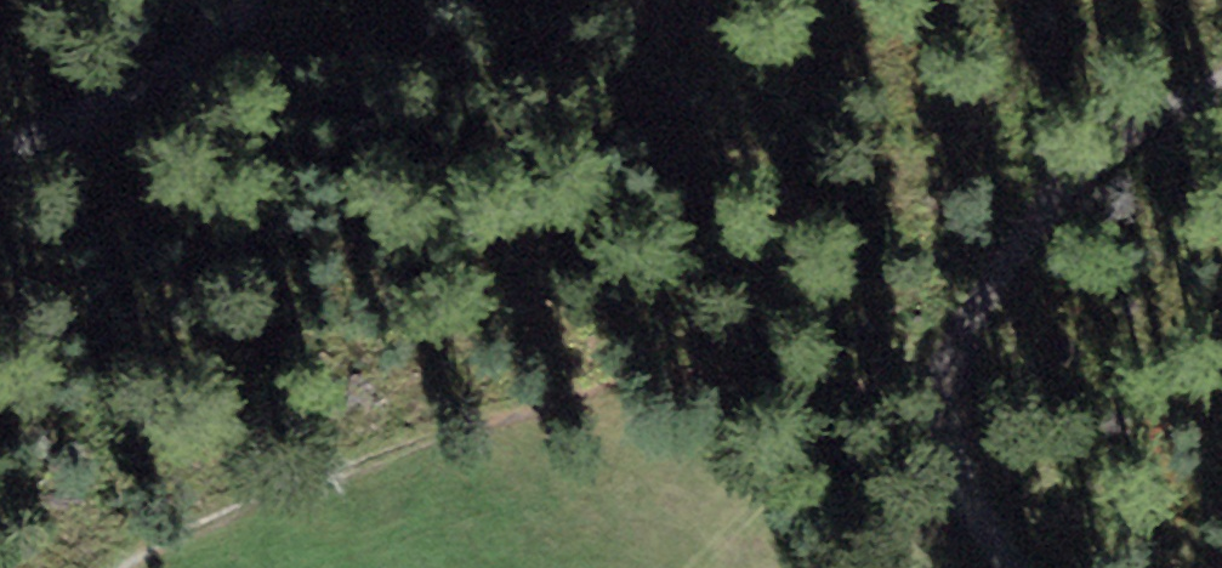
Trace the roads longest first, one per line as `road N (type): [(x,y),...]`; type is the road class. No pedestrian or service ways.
road 1 (track): [(118,567),(175,532),(457,427),(757,381),(934,384)]
road 2 (track): [(1221,99),(1023,228),(967,306),(934,384),(936,435),(1010,567)]
road 3 (track): [(225,0),(155,61),(0,162)]

